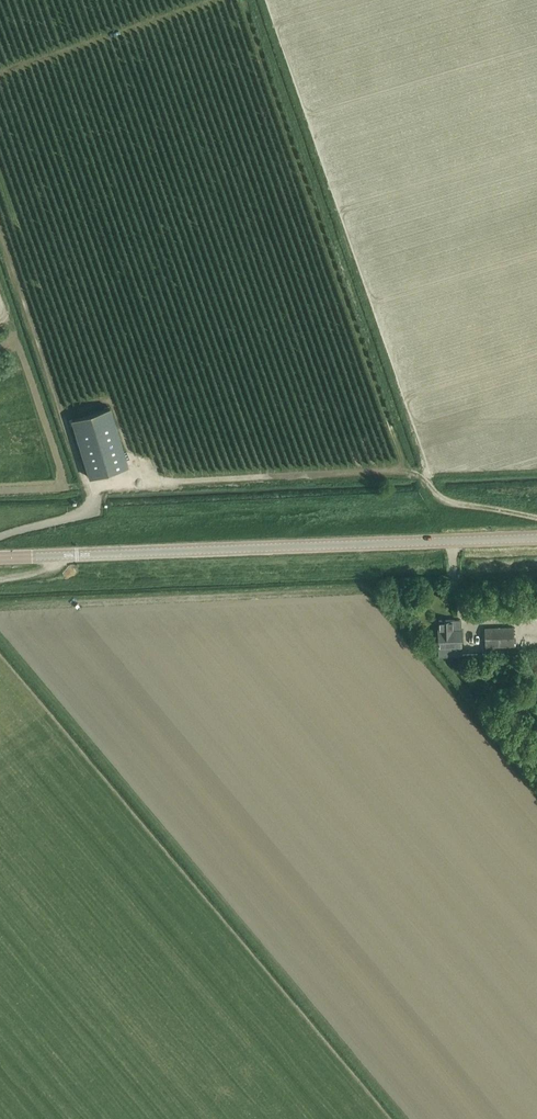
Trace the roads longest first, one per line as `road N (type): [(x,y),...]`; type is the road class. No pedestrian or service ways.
road 1 (secondary): [(0,557),(536,537)]
road 2 (track): [(0,233),(90,502),(72,516),(0,538)]

